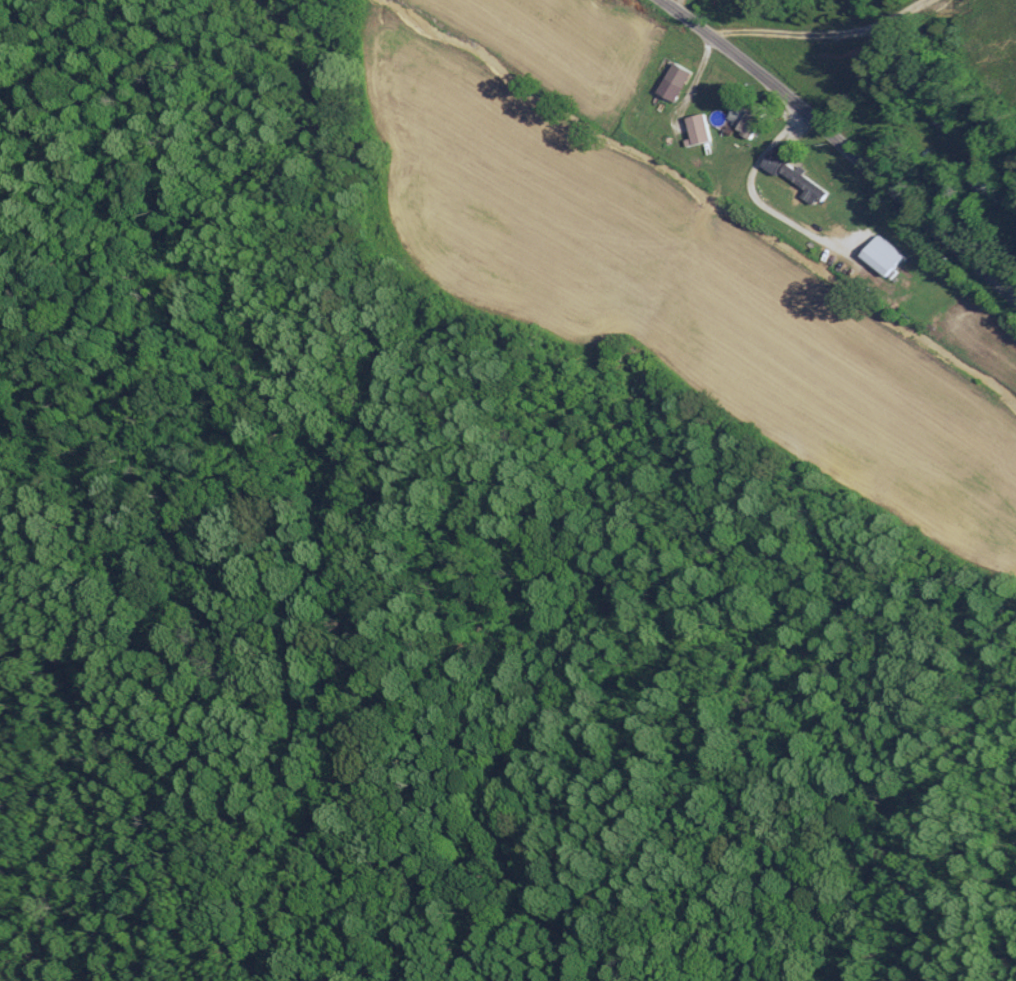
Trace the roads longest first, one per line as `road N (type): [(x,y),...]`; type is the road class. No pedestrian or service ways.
road 1 (residential): [(1015,299),(805,111),(662,0)]

